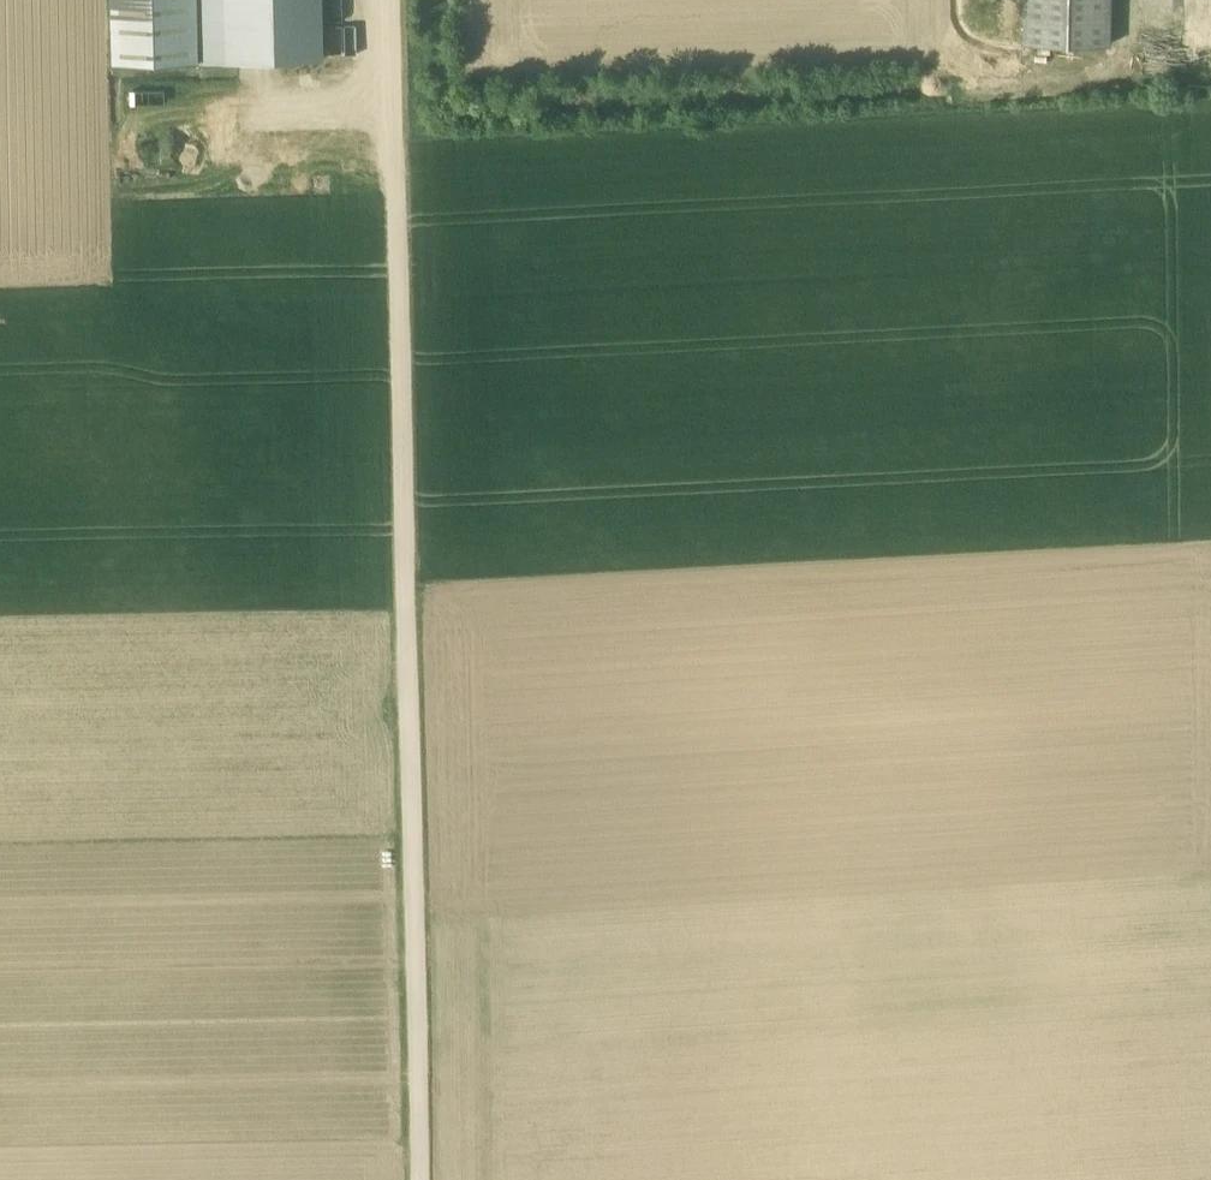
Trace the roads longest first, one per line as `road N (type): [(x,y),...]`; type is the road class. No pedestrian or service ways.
road 1 (track): [(424,1179),(385,0)]

